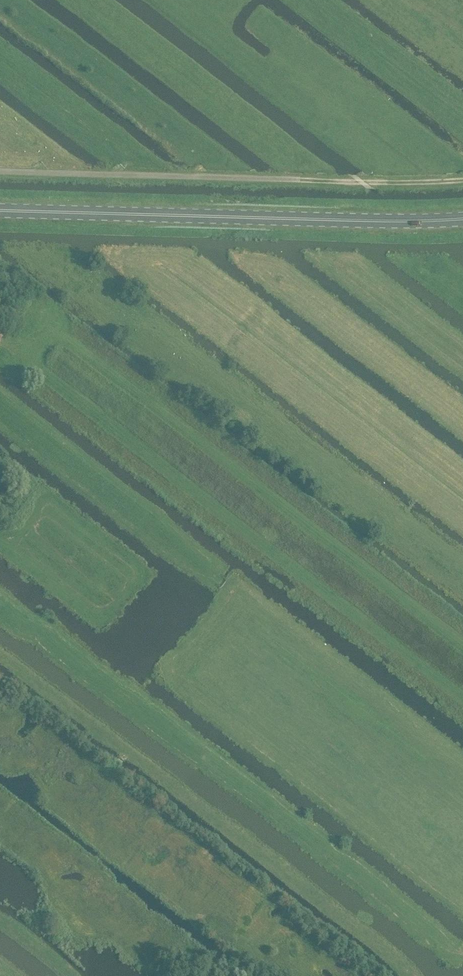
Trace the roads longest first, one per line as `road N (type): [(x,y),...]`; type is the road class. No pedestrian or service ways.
road 1 (primary): [(462,218),(0,210)]
road 2 (unclassified): [(0,171),(300,179)]
road 3 (track): [(300,179),(462,181)]

